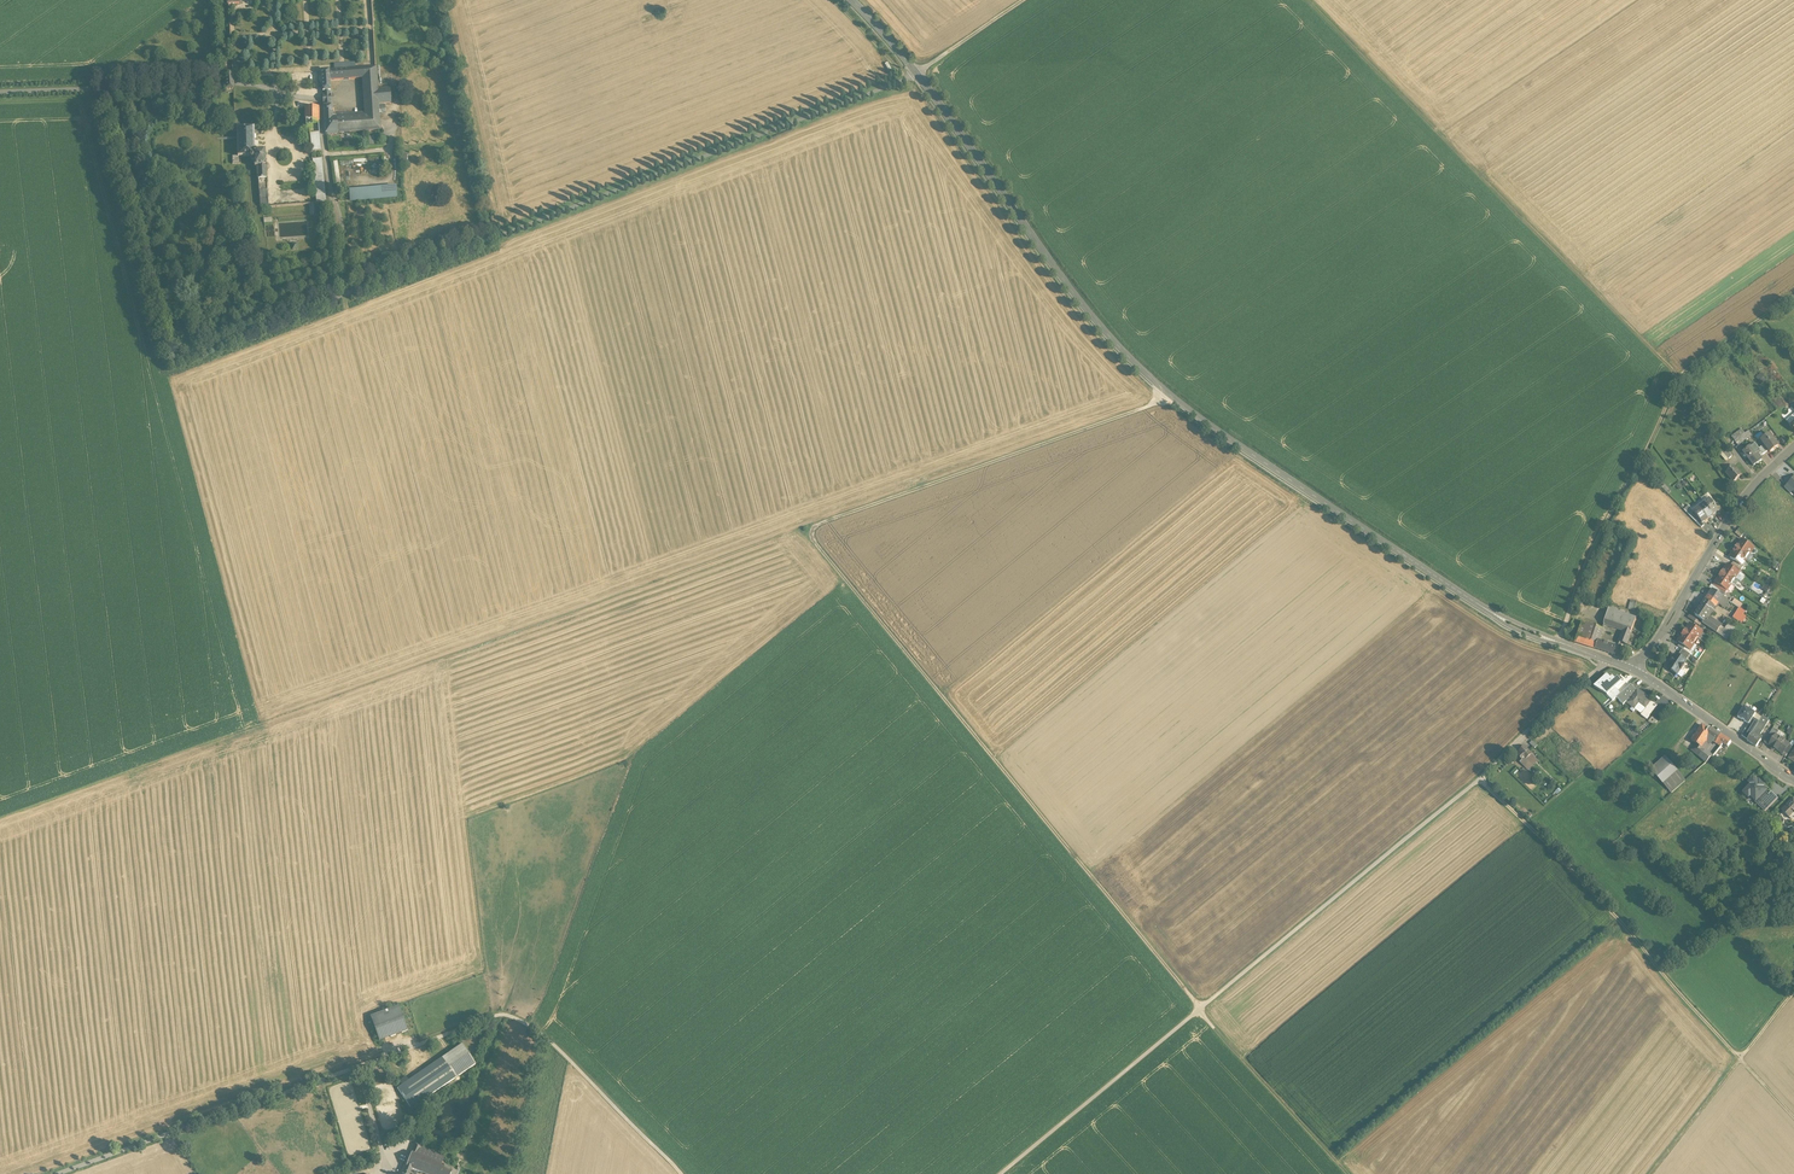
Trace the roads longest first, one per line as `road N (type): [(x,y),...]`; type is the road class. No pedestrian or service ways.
road 1 (track): [(1350,1173),(1157,959),(817,538),(1173,399)]
road 2 (tertiary): [(1630,669),(1504,620),(1173,399),(1086,308),(917,75),(850,0)]
road 3 (track): [(1479,779),(1000,1173)]
road 4 (track): [(1307,0),(1679,377)]
road 5 (track): [(103,89),(173,353),(189,355),(346,293)]
road 6 (track): [(687,1173),(567,1056),(513,1015),(358,1066)]
road 7 (track): [(1479,779),(1620,921),(1740,1059)]
road 8 (track): [(1558,642),(1578,579),(1679,377)]
road 9 (residential): [(1630,669),(1668,623),(1748,491),(1793,444)]
road 10 (tertiary): [(1793,782),(1630,669)]
road 11 (track): [(1600,668),(1479,779)]
road 12 (track): [(1659,971),(1732,921),(1793,912)]
road 13 (track): [(1740,1059),(1649,1173)]
road 14 (track): [(1793,296),(1679,377)]
road 15 (track): [(917,75),(1034,0)]

